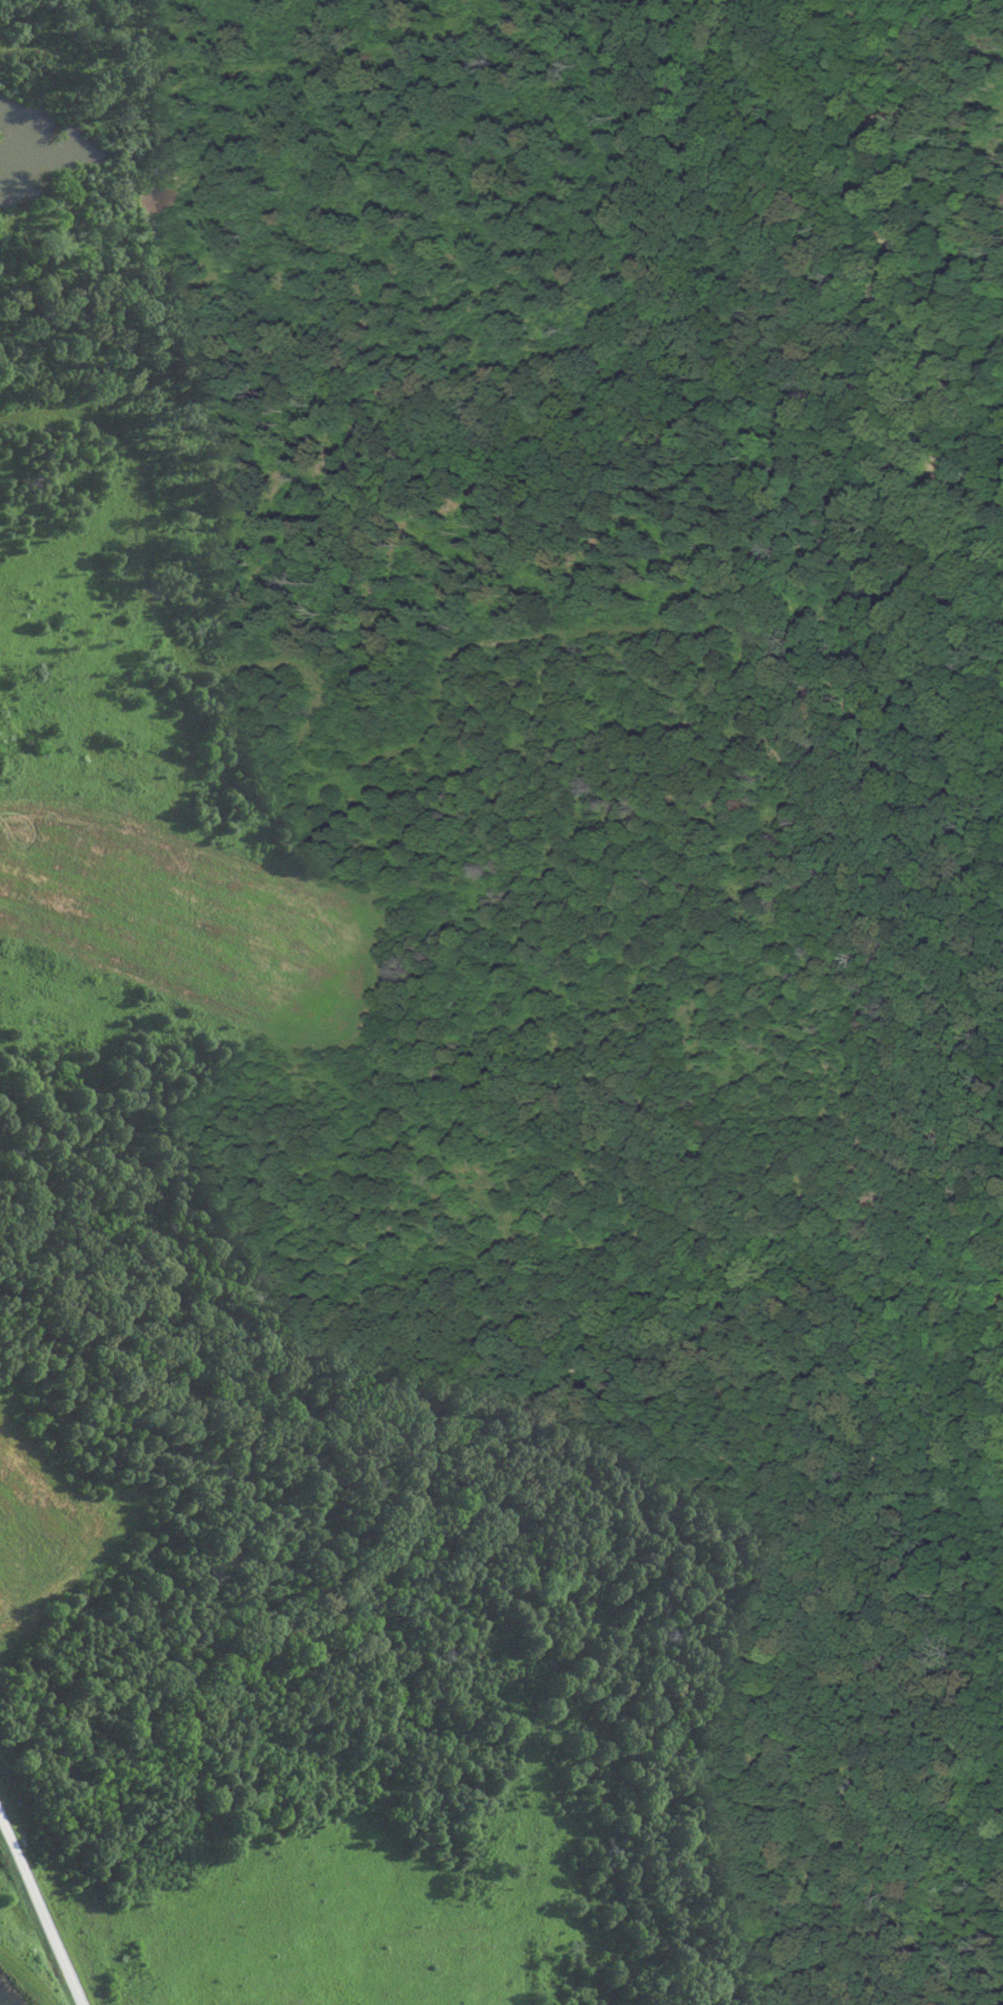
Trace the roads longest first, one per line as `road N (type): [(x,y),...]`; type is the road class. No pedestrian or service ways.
road 1 (residential): [(82,2004),(0,1818)]

